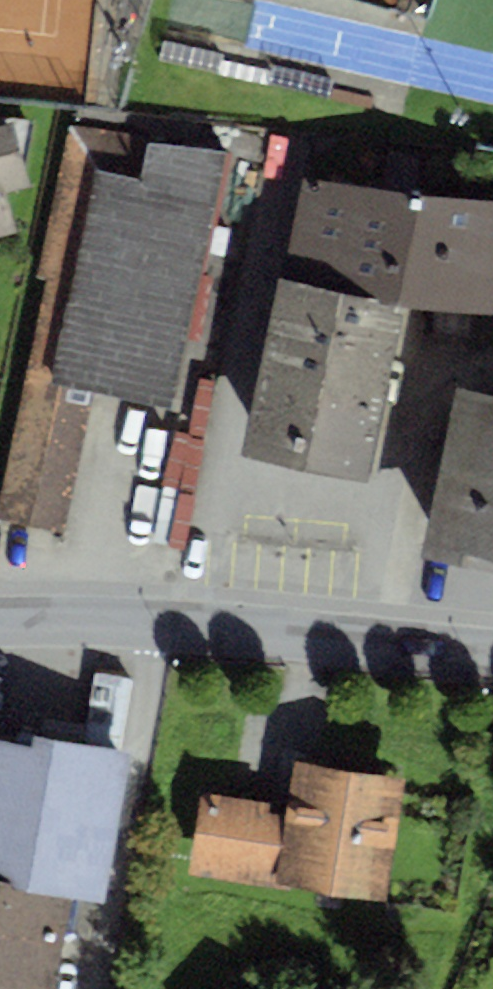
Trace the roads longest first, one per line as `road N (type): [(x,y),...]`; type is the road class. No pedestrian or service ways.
road 1 (residential): [(0,619),(158,622),(492,651)]

